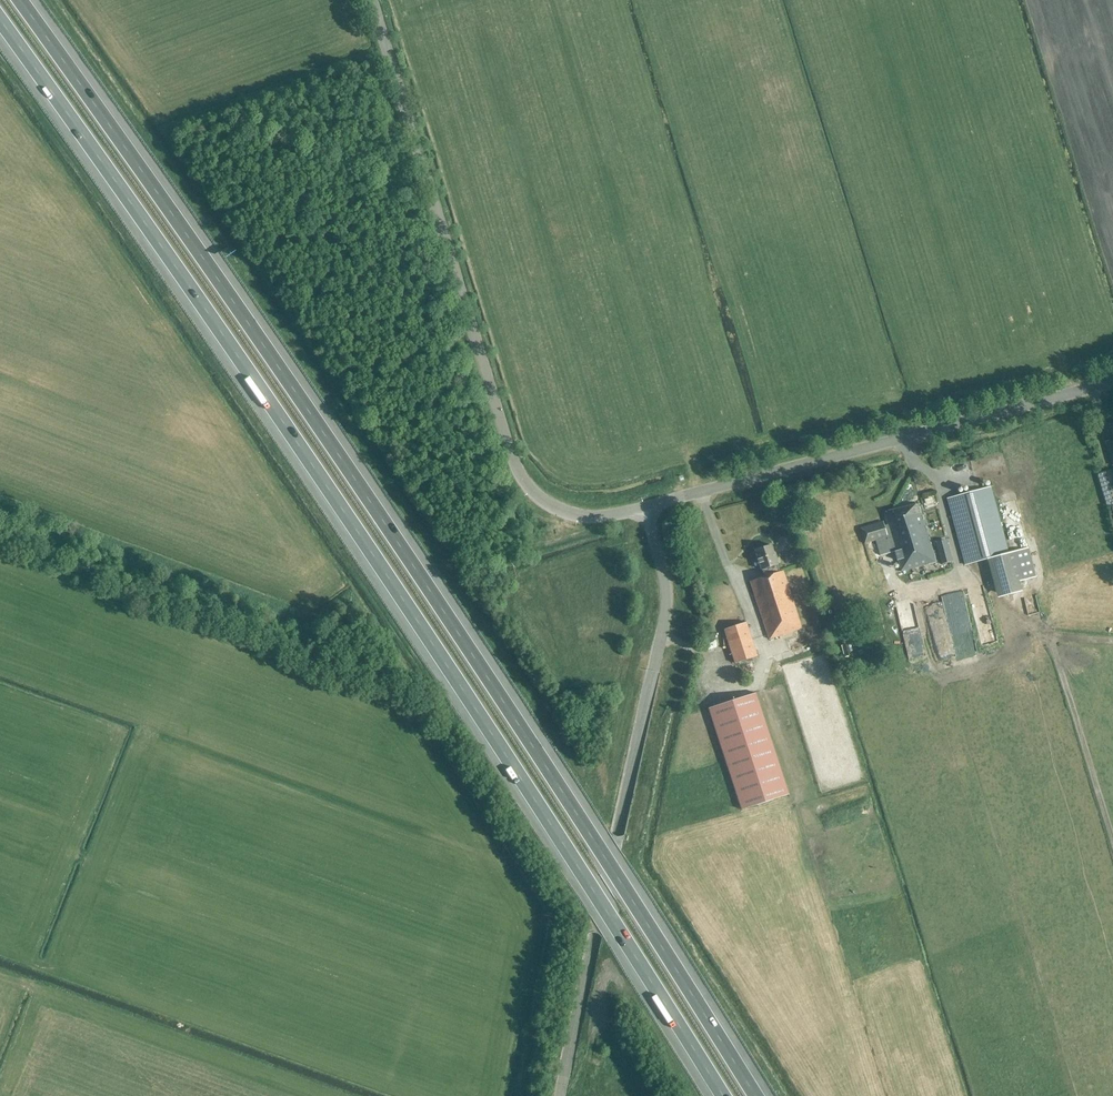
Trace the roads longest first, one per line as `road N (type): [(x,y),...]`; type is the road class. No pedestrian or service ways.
road 1 (motorway): [(756,1095),(410,560),(19,0)]
road 2 (motorway): [(0,21),(288,429),(723,1095)]
road 3 (tertiary): [(647,508),(568,514),(520,475),(372,0)]
road 4 (unclassified): [(560,1095),(666,613),(647,508)]
road 5 (tertiary): [(647,508),(1112,380)]
road 6 (track): [(1047,635),(1112,840)]

